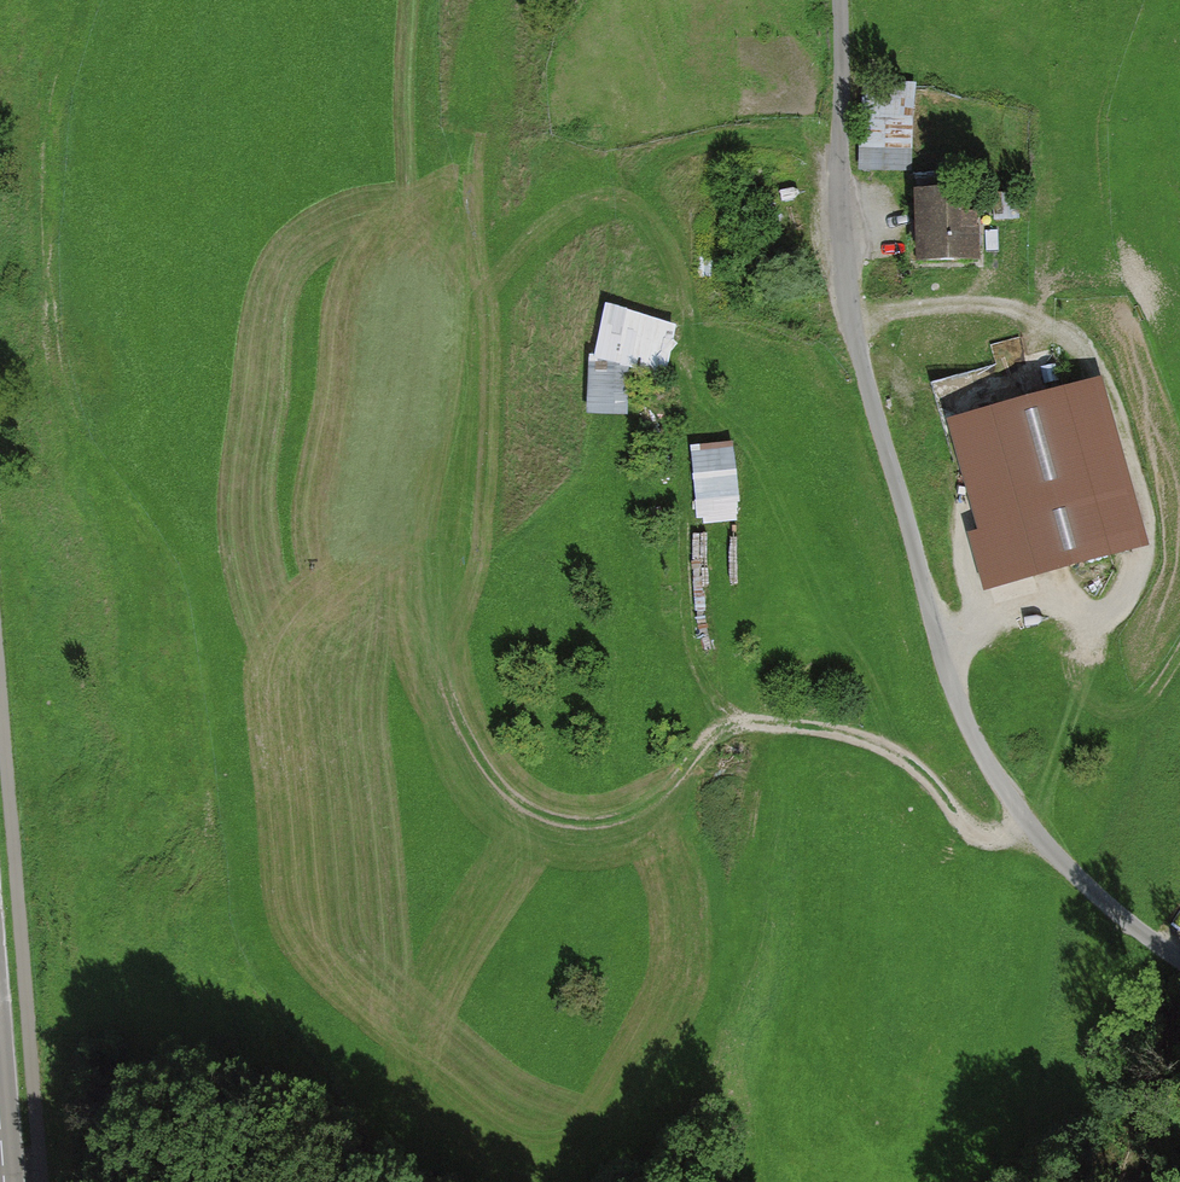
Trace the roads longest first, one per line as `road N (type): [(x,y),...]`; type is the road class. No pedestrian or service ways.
road 1 (unclassified): [(839,0),(837,232),(854,331),(956,696),(1027,829),(1094,892),(1179,952)]
road 2 (track): [(212,817),(172,563),(92,462),(68,418),(59,376),(49,166),(66,64),(91,0)]
road 3 (track): [(685,405),(687,572),(695,652),(712,691),(744,719),(891,742),(970,830),(999,841),(1027,829)]
road 4 (track): [(476,0),(494,86),(514,112),(542,130),(579,135),(842,102)]

